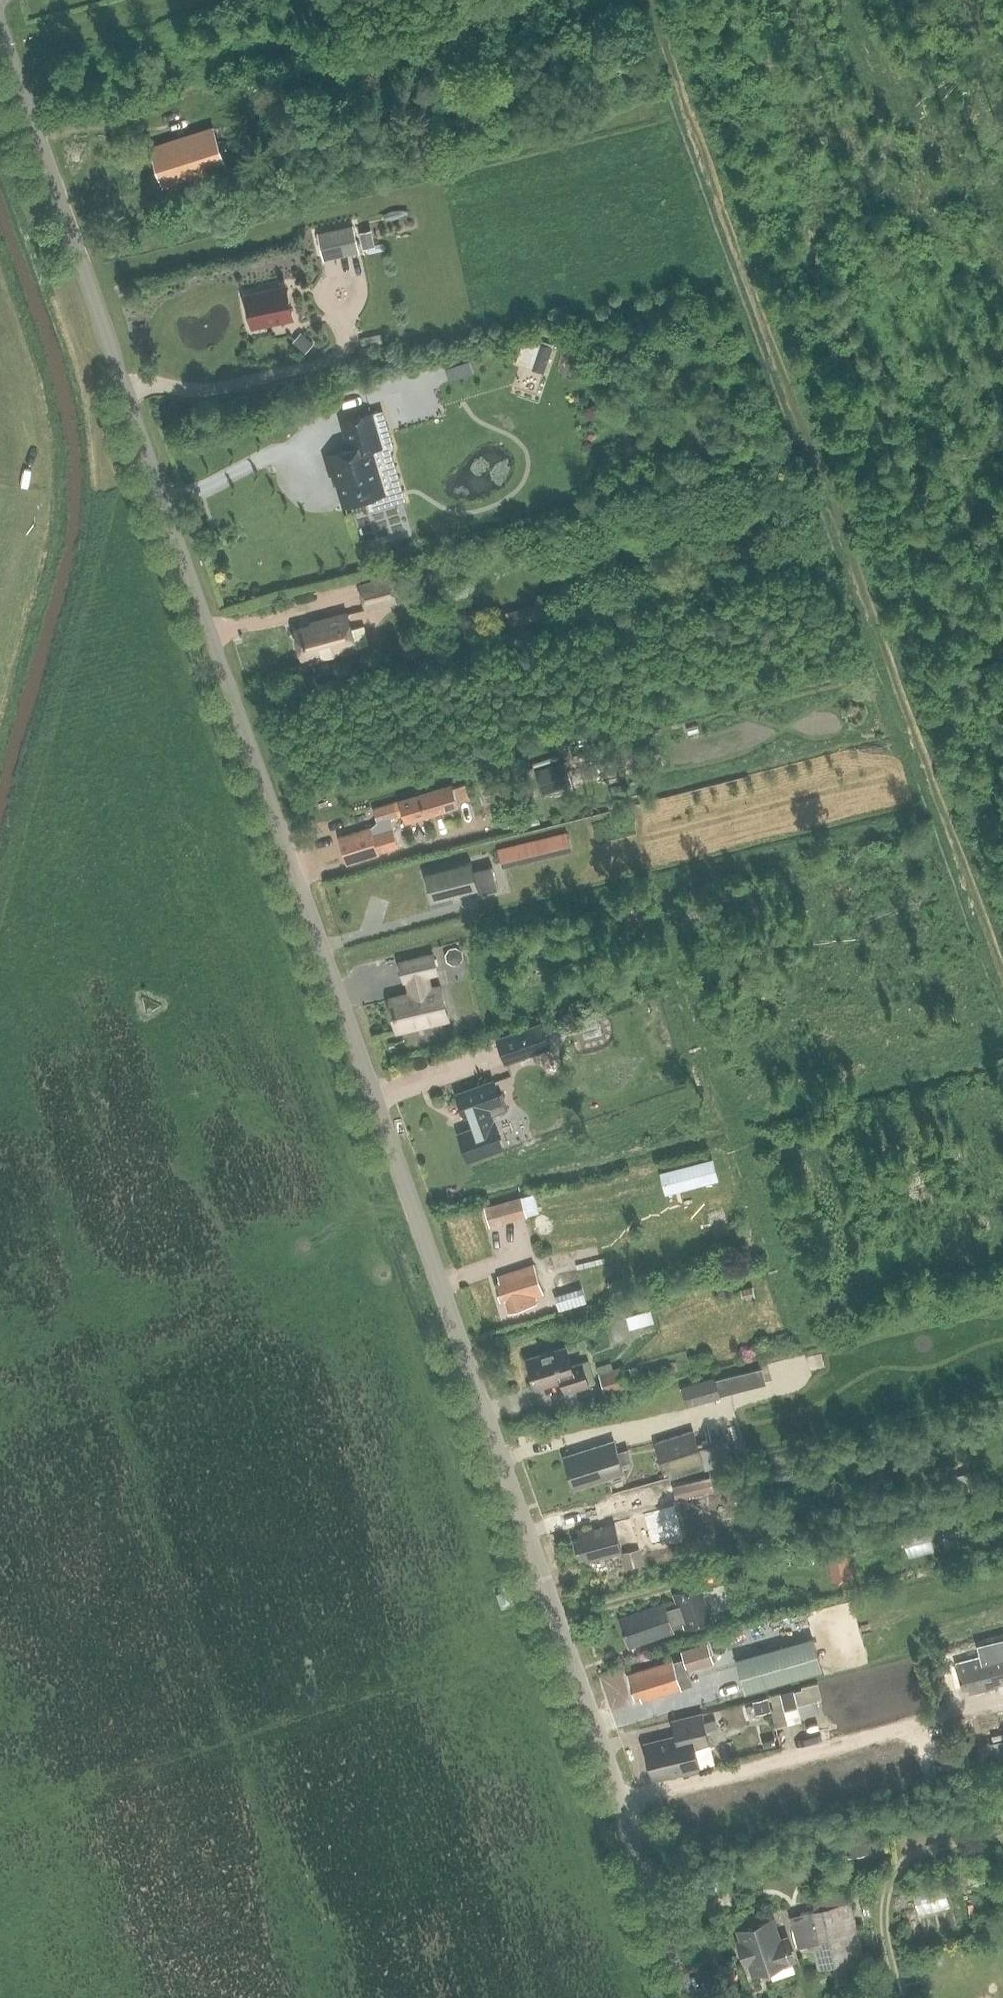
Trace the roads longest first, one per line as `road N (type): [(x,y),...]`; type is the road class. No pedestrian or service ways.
road 1 (residential): [(688,1997),(0,40)]
road 2 (track): [(619,1799),(965,1712)]
road 3 (track): [(899,1997),(886,1945),(891,1877),(913,1848),(990,1837)]
road 4 (track): [(0,40),(142,0)]

